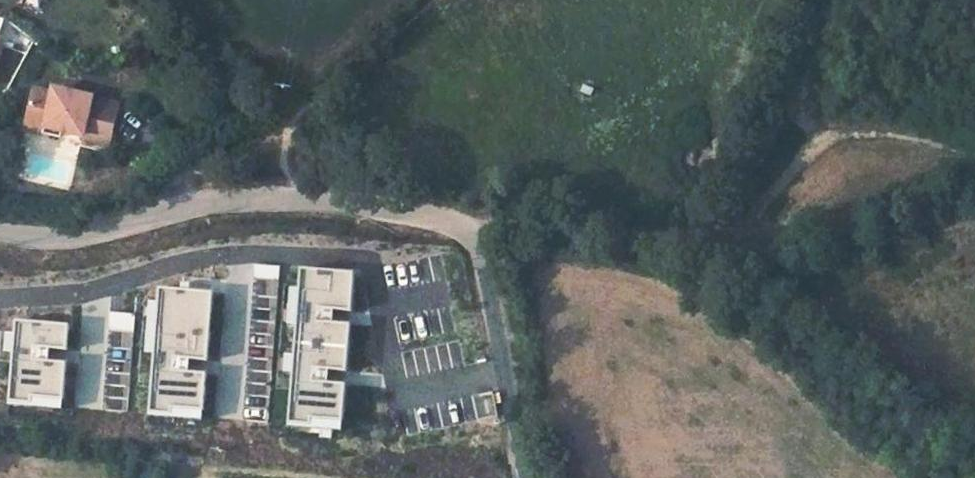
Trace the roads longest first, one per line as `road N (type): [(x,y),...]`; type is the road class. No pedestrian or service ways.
road 1 (unclassified): [(0,229),(68,234),(230,199),(313,197),(480,228),(529,477)]
road 2 (track): [(726,239),(915,415),(974,444)]
road 3 (track): [(726,239),(834,126),(974,140)]
road 4 (track): [(480,228),(508,220),(684,260),(698,260),(726,239)]

